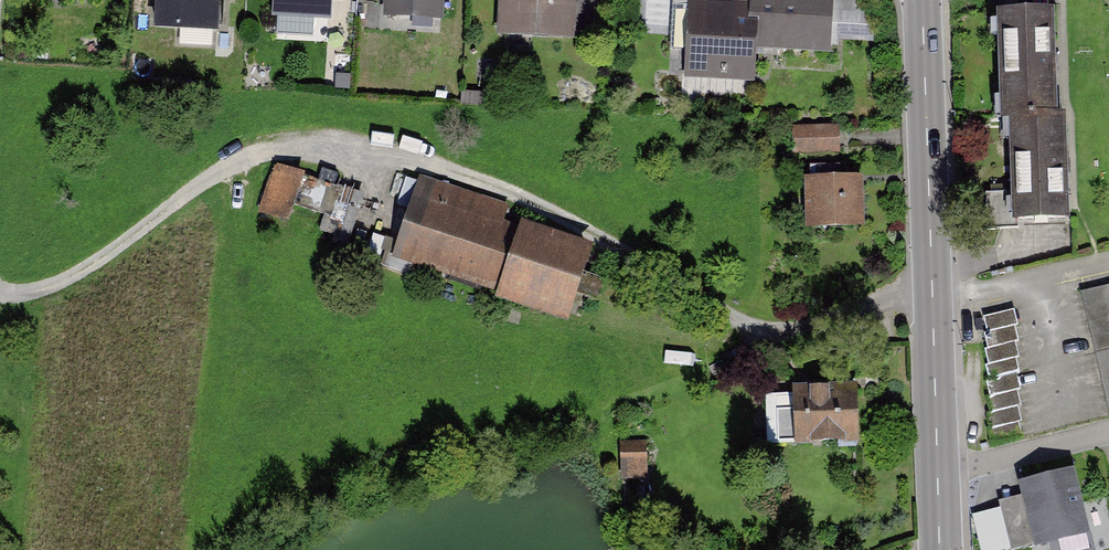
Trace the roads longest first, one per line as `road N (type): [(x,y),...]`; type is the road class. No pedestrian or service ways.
road 1 (track): [(0,293),(54,287),(245,156),(306,150),(417,163),(513,191),(601,235),(741,322),(783,333),(933,295)]
road 2 (tertiary): [(922,0),(938,472)]
road 3 (residential): [(938,472),(1108,434)]

